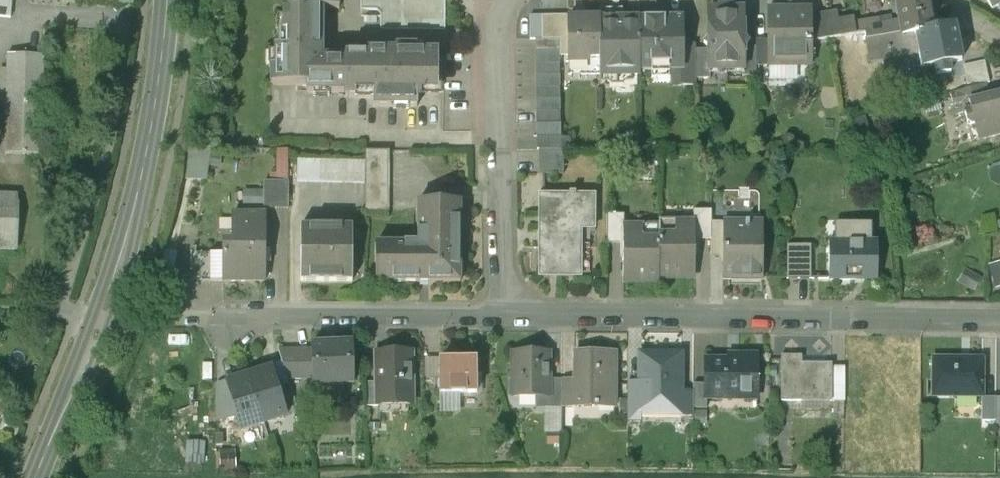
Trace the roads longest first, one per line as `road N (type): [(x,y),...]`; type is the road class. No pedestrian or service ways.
road 1 (primary): [(36,477),(130,243),(159,108),(170,0)]
road 2 (residential): [(999,317),(503,313)]
road 3 (residential): [(503,313),(270,312),(233,320)]
road 4 (residential): [(500,135),(503,313)]
road 5 (residential): [(506,0),(496,43),(500,135)]

